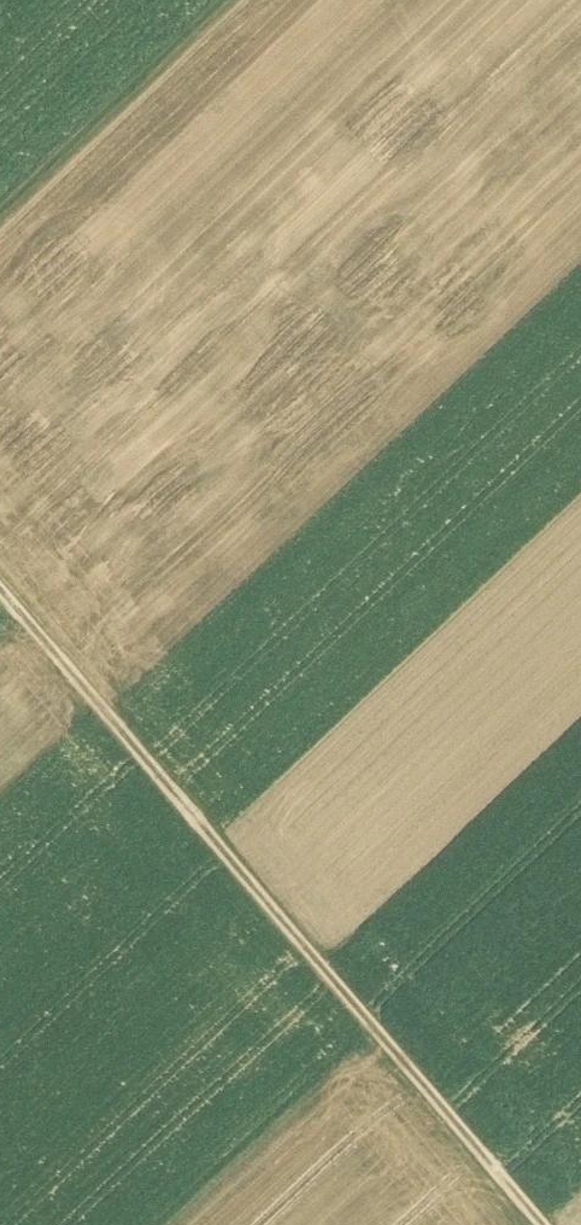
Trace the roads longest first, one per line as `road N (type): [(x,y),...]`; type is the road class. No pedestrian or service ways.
road 1 (track): [(0,583),(547,1224)]
road 2 (track): [(261,0),(0,246)]

